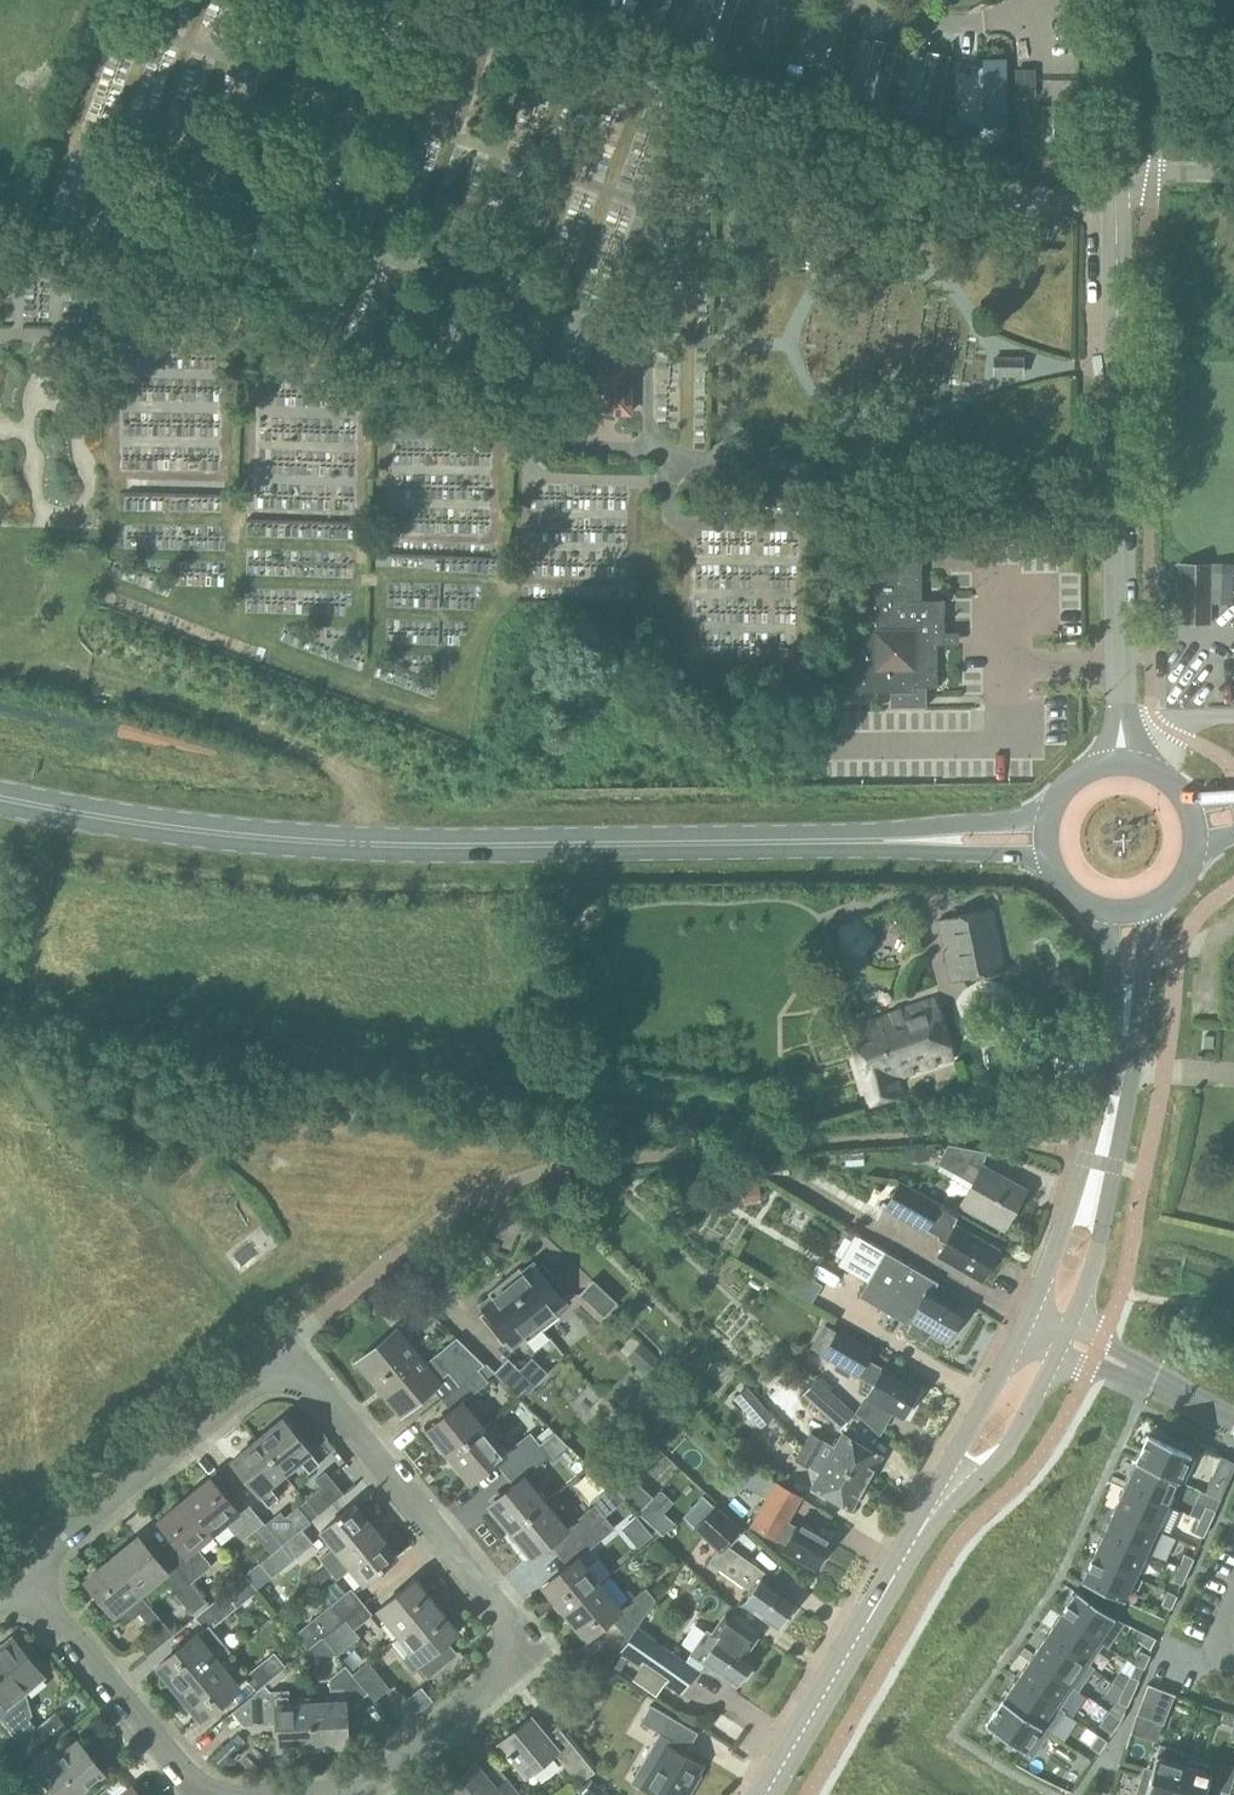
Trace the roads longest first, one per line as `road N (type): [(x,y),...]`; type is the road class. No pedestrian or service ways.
road 1 (secondary): [(0,794),(223,834),(369,843),(928,838)]
road 2 (residential): [(282,1348),(509,1617),(516,1638),(498,1679),(391,1773),(368,1787),(296,1794)]
road 3 (unclassified): [(1119,765),(1117,175)]
road 4 (residential): [(282,1348),(455,1207),(512,1178),(627,1157)]
road 5 (residential): [(24,1578),(282,1348)]
road 6 (tertiary): [(769,1794),(935,1505)]
road 7 (residential): [(213,1794),(185,1775),(24,1578)]
road 8 (tertiary): [(1061,1340),(1099,1235),(1123,1103),(1118,1075)]
road 9 (tertiary): [(1118,1075),(1024,1325)]
road 10 (tertiary): [(935,1505),(1006,1445),(1061,1340)]
road 11 (tertiary): [(1024,1325),(935,1505)]
road 12 (residential): [(1061,1340),(1233,1419)]
road 13 (unclassified): [(1117,175),(1114,0)]
road 14 (secondary): [(1051,814),(979,822),(928,838)]
road 15 (secondary): [(928,838),(974,855),(1050,857)]

